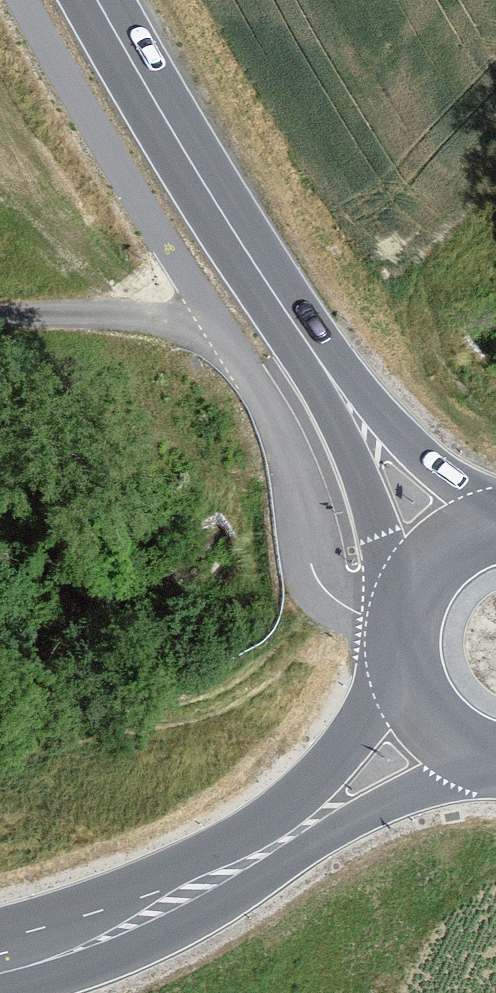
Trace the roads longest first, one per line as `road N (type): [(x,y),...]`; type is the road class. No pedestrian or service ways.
road 1 (primary): [(301,332),(99,0)]
road 2 (secondary): [(0,958),(99,932),(279,844)]
road 3 (primary): [(301,332),(410,601)]
road 4 (primary): [(495,517),(397,433),(301,332)]
road 5 (secondary): [(279,844),(495,758)]
road 6 (track): [(0,284),(102,315),(220,330)]
road 7 (secondary): [(405,664),(279,844)]
road 8 (primary): [(405,664),(432,719),(471,751),(495,758)]

